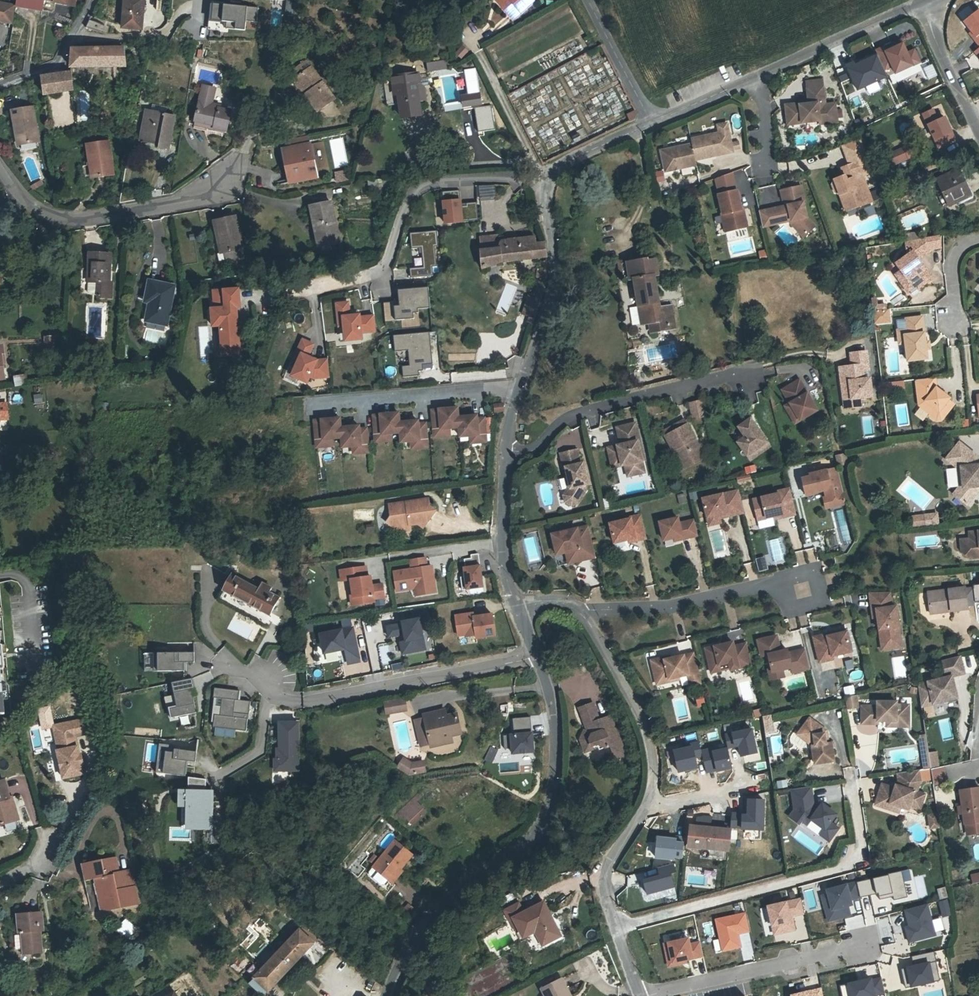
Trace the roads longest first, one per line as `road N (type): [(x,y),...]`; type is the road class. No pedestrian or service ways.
road 1 (residential): [(520,614),(562,600),(580,610),(647,723),(655,787),(611,857),(607,881),(643,995)]
road 2 (residential): [(391,995),(432,918),(468,880),(545,825),(558,790),(555,703),(520,614)]
road 3 (residential): [(920,0),(655,120)]
road 4 (residential): [(0,165),(21,196),(72,221),(176,204),(232,174)]
road 5 (residential): [(520,614),(502,526),(519,386)]
road 6 (residential): [(519,386),(560,259),(546,183),(554,168)]
road 7 (residential): [(519,386),(306,405)]
road 8 (residential): [(669,995),(875,947)]
road 9 (residential): [(590,0),(655,120)]
road 10 (residential): [(920,0),(978,123)]
road 11 (residential): [(0,87),(59,62),(94,0)]

